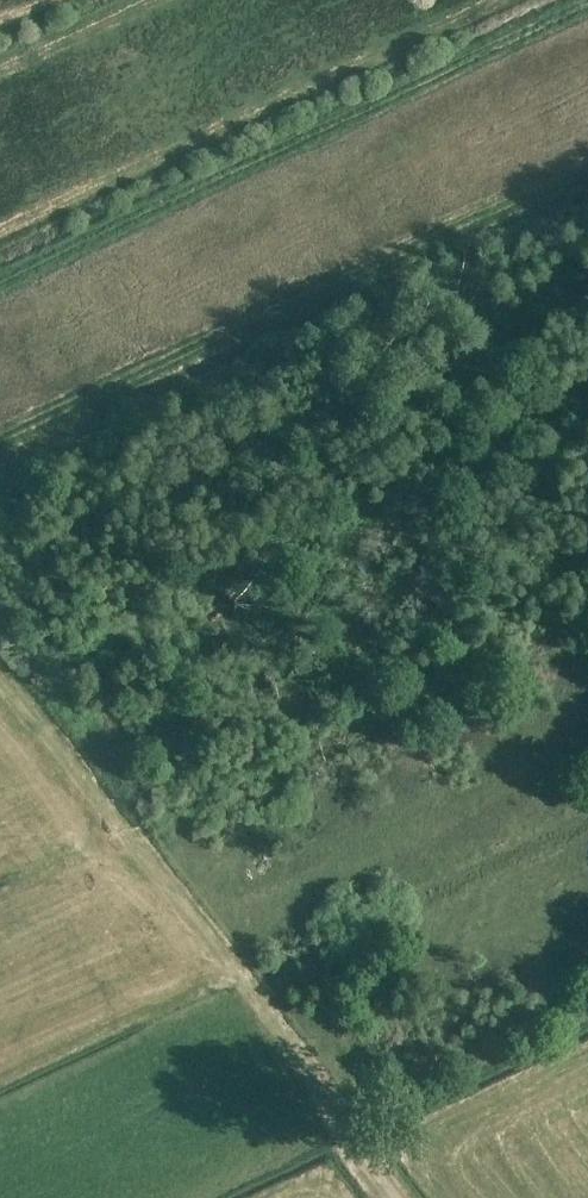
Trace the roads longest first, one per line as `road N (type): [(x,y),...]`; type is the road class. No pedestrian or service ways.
road 1 (track): [(0,665),(398,1197)]

